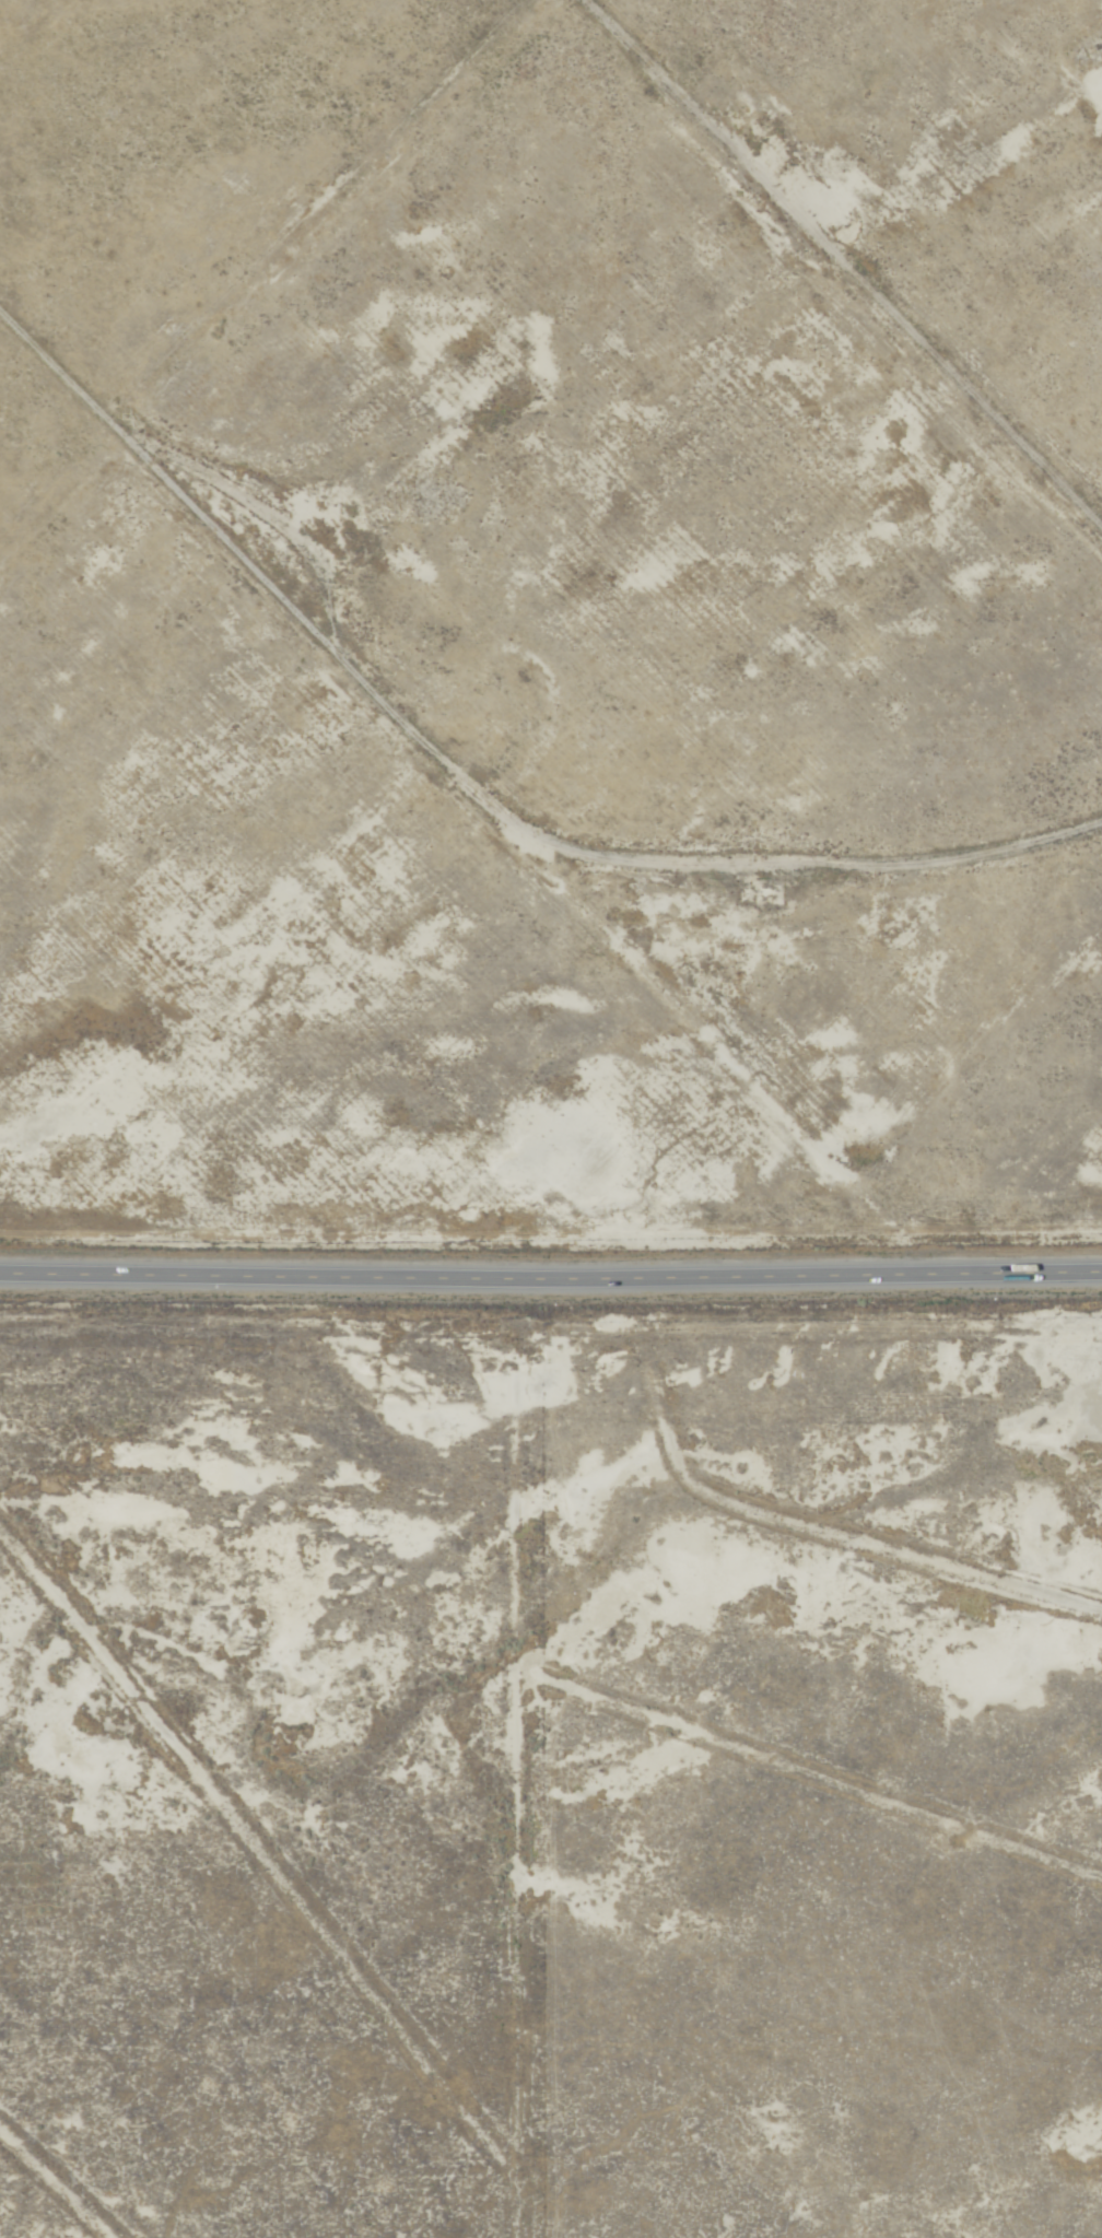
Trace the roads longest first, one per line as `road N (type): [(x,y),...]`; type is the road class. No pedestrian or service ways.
road 1 (track): [(1101,812),(970,853),(666,863),(540,842),(436,761),(0,316)]
road 2 (primary): [(0,1274),(1101,1271)]
road 3 (track): [(574,0),(1101,531)]

